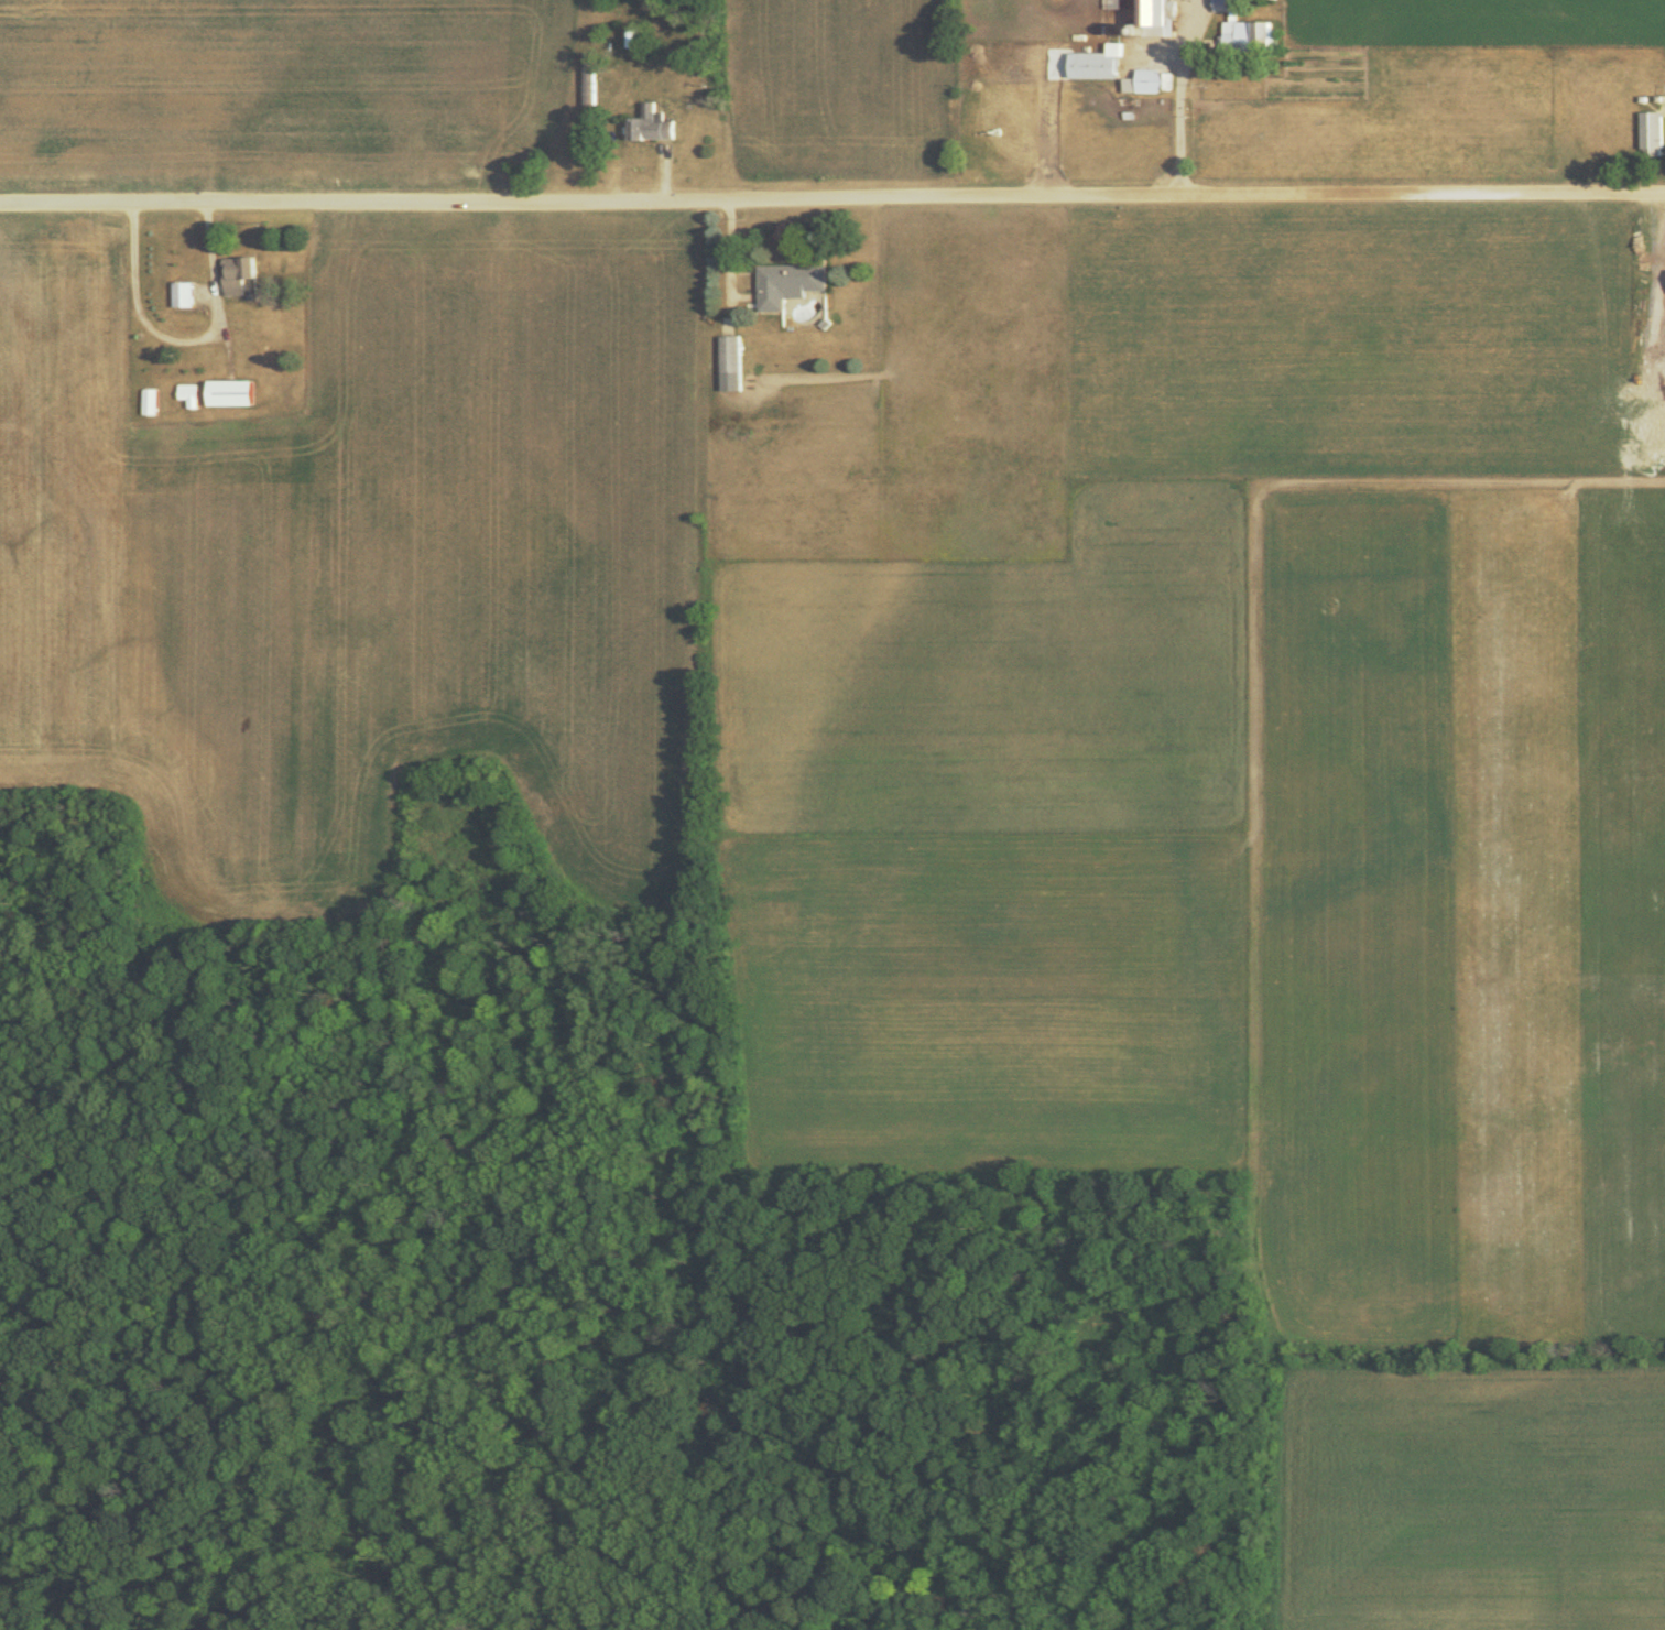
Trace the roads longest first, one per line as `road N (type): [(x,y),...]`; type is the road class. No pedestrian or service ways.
road 1 (residential): [(1664,191),(0,203)]

